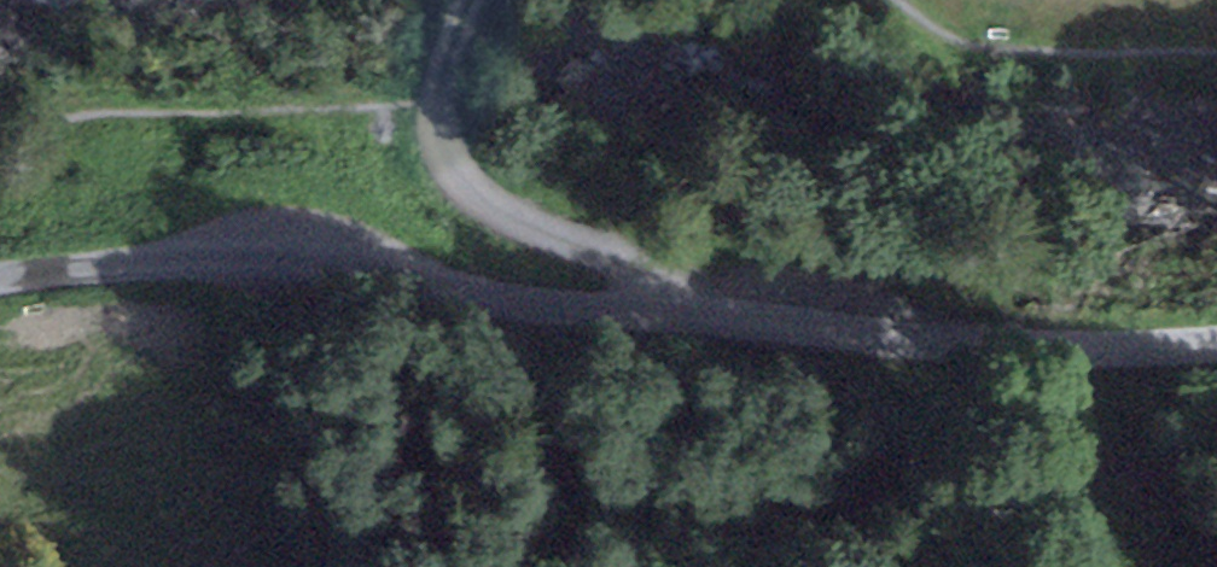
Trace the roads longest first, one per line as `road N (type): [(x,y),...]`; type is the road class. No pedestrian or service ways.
road 1 (unclassified): [(1216,340),(871,344),(734,333),(278,264),(0,278)]
road 2 (track): [(871,344),(687,288),(525,223),(469,190),(439,152),(437,103)]

